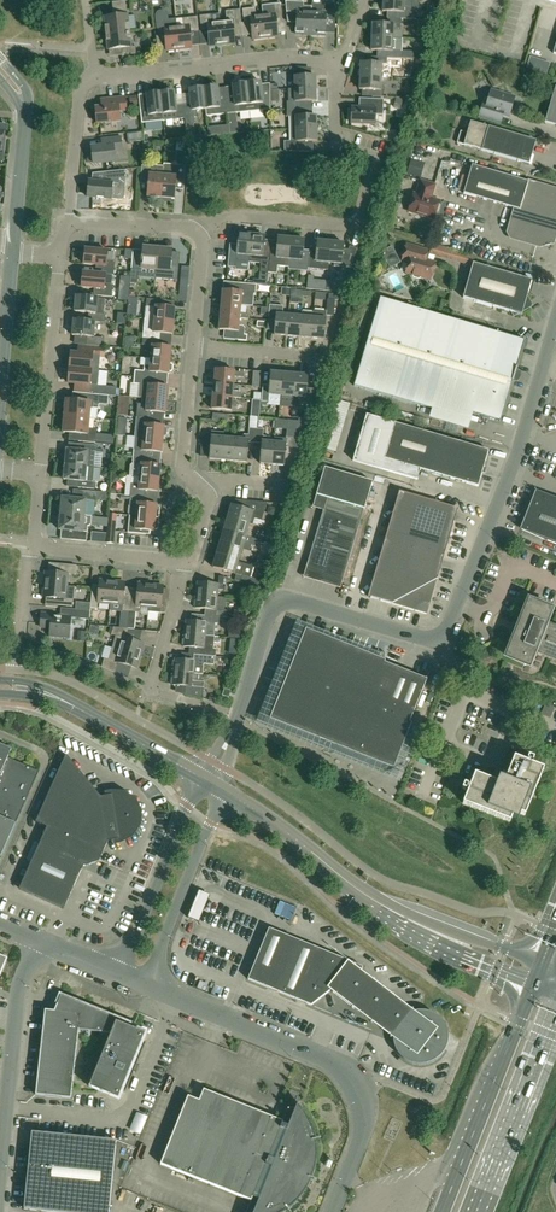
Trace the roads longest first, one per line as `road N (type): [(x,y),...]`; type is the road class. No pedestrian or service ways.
road 1 (unclassified): [(213,783),(273,604),(301,602),(429,638),(446,630),(526,426),(555,325)]
road 2 (unclassified): [(331,1211),(366,1110),(344,1067),(148,987)]
road 3 (residential): [(193,230),(241,217),(355,226),(374,161),(346,148),(336,132),(335,93),(344,64)]
road 4 (tertiary): [(280,829),(380,915),(532,988)]
road 5 (tertiary): [(542,965),(398,909),(280,829)]
road 6 (residential): [(95,78),(278,61),(344,64)]
road 7 (unclassified): [(0,1181),(17,1012),(42,941)]
road 8 (primary): [(532,988),(442,1211)]
road 9 (tertiary): [(213,783),(60,700),(0,687)]
road 10 (residential): [(41,474),(61,255)]
road 11 (unclassified): [(213,783),(185,805),(121,975)]
road 12 (unclassified): [(148,987),(210,823),(213,783)]
road 13 (primary): [(478,1211),(555,1015)]
road 14 (residential): [(189,563),(34,546)]
road 15 (residential): [(70,223),(81,91),(95,78)]
road 16 (residential): [(195,485),(183,462),(193,346)]
road 17 (residential): [(149,689),(189,563)]
road 18 (residential): [(322,357),(193,346)]
road 19 (residential): [(12,240),(24,114)]
road 20 (residential): [(193,230),(70,223)]

